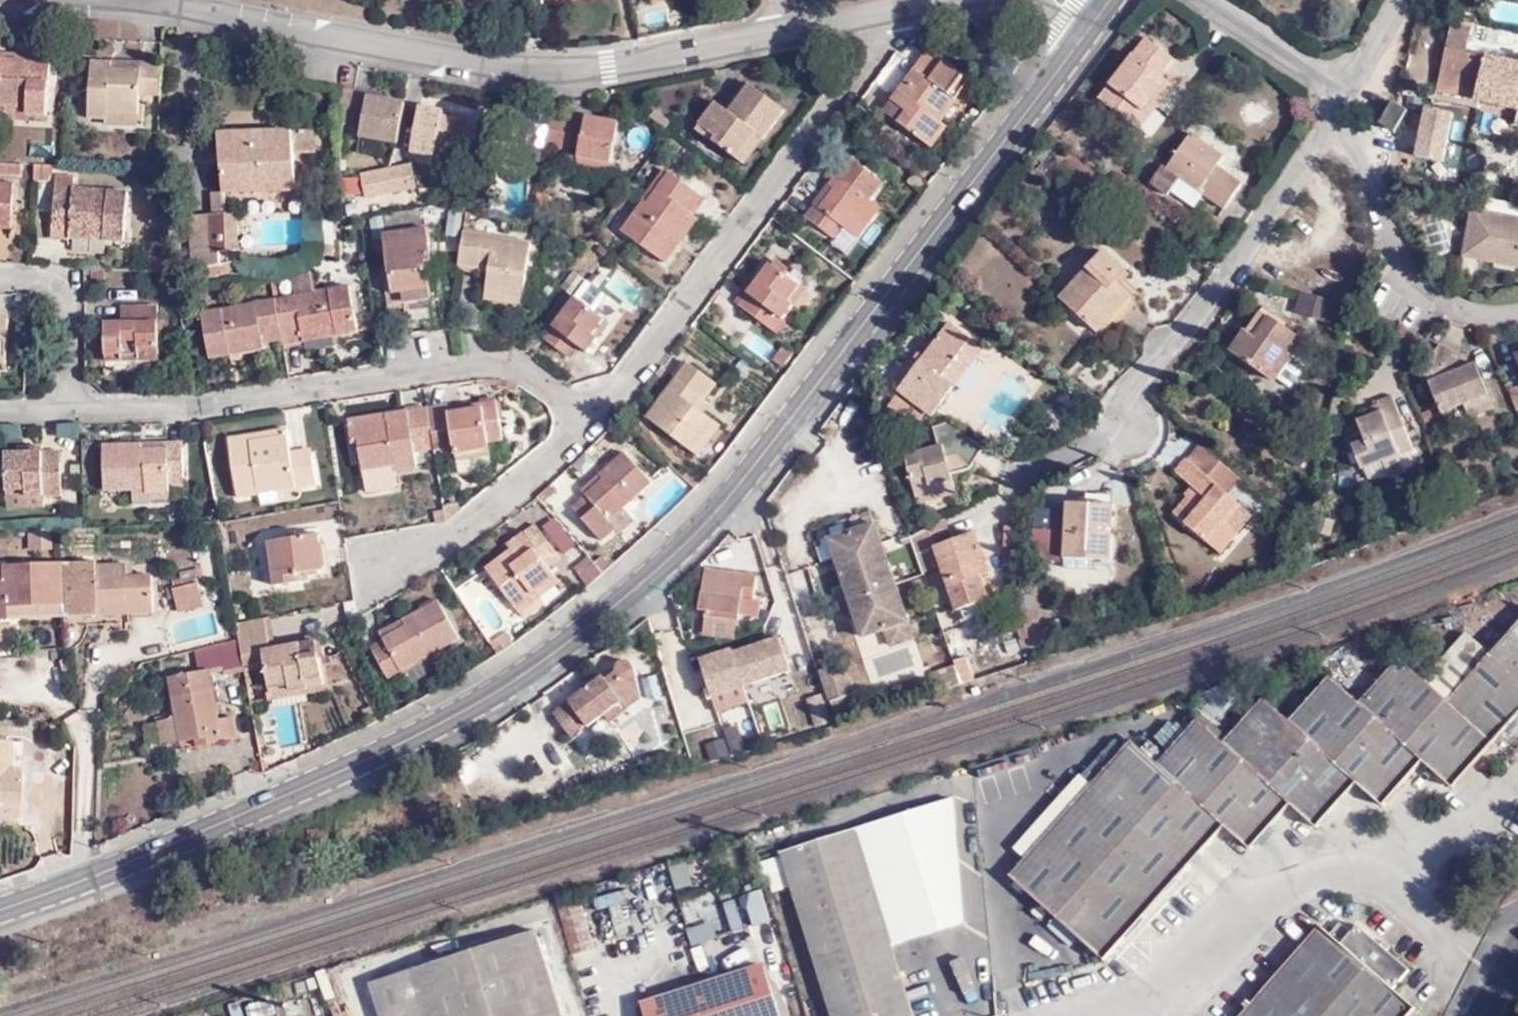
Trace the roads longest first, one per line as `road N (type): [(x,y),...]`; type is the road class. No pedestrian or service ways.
road 1 (unclassified): [(1108,0),(737,488),(619,606),(541,662),(392,745),(0,910)]
road 2 (residential): [(791,35),(609,70),(74,0)]
road 3 (residential): [(74,413),(202,408),(479,363),(530,373),(591,422)]
road 4 (residential): [(591,422),(867,78),(886,17)]
road 5 (residential): [(1099,1015),(1177,990),(1274,887),(1327,864),(1360,863),(1390,880),(1443,939),(1506,977)]
road 6 (residential): [(1133,422),(1129,402),(1356,89)]
road 7 (residential): [(1517,310),(1463,311),(1425,295),(1356,89)]
road 8 (residential): [(366,579),(461,536),(591,422)]
road 9 (residential): [(0,275),(38,275),(72,297),(74,413)]
road 10 (residential): [(1356,89),(1212,0)]

